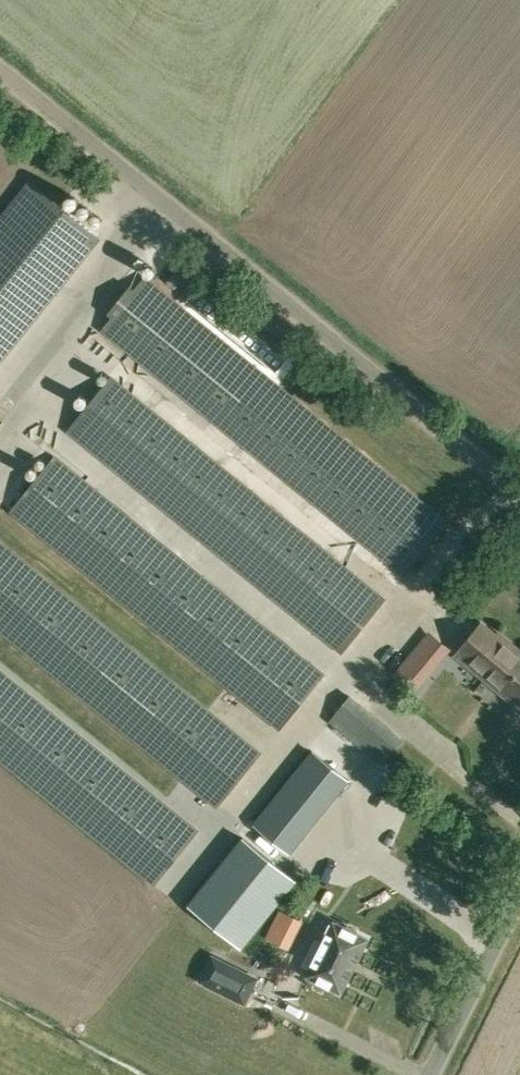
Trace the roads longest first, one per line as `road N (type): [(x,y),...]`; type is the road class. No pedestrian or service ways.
road 1 (unclassified): [(519,496),(0,73)]
road 2 (unclassified): [(428,1074),(519,891)]

